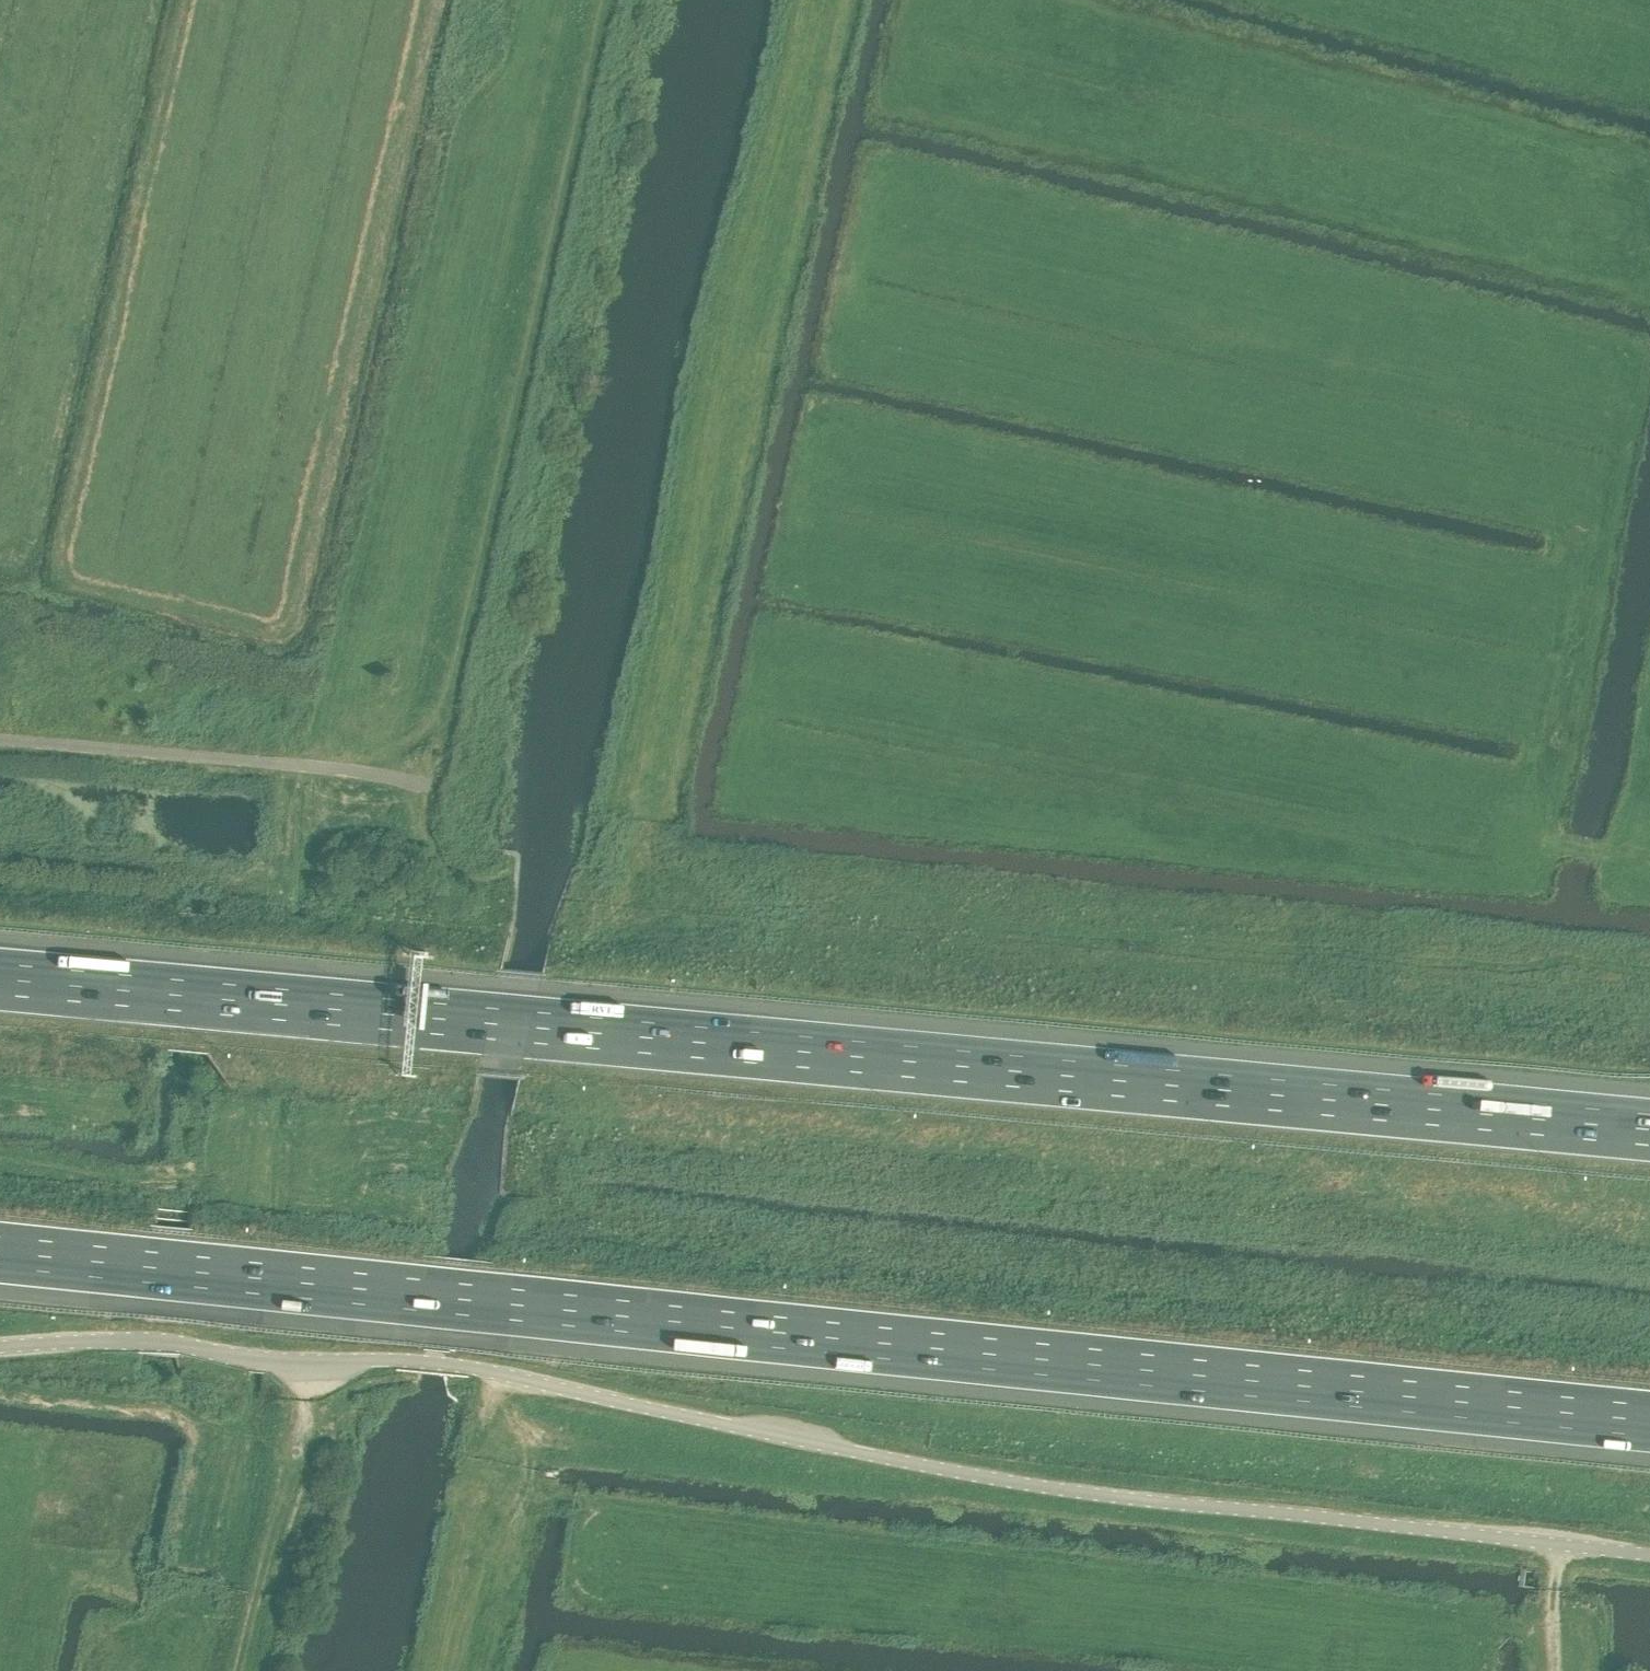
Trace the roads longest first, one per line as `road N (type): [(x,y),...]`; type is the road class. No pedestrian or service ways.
road 1 (unclassified): [(1649,1556),(1010,1482),(470,1368),(281,1360),(168,1341),(0,1347)]
road 2 (motorway): [(0,1252),(1649,1422)]
road 3 (motorway): [(1649,1134),(0,980)]
road 4 (track): [(0,740),(440,783),(612,0)]
road 5 (track): [(1554,1670),(1558,1546)]

